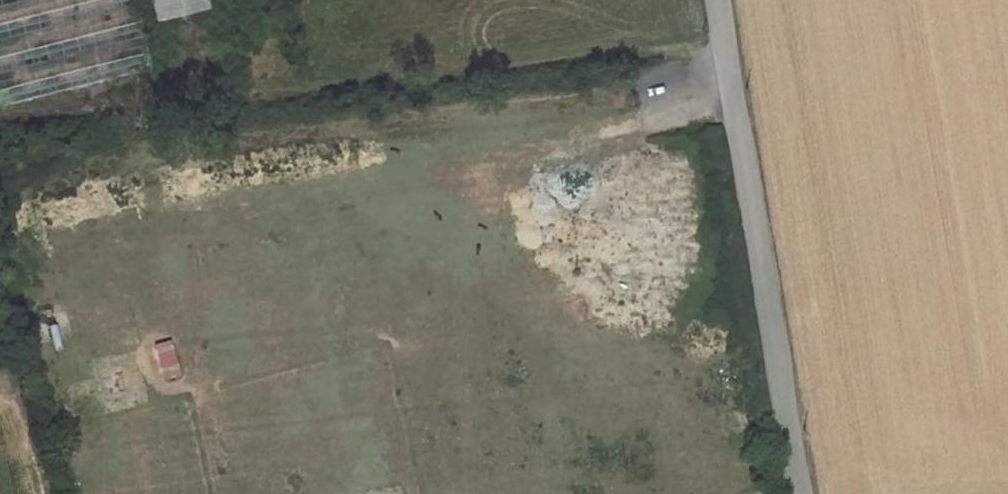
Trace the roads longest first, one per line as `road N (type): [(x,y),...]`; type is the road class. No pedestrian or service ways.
road 1 (unclassified): [(708,0),(786,493)]

